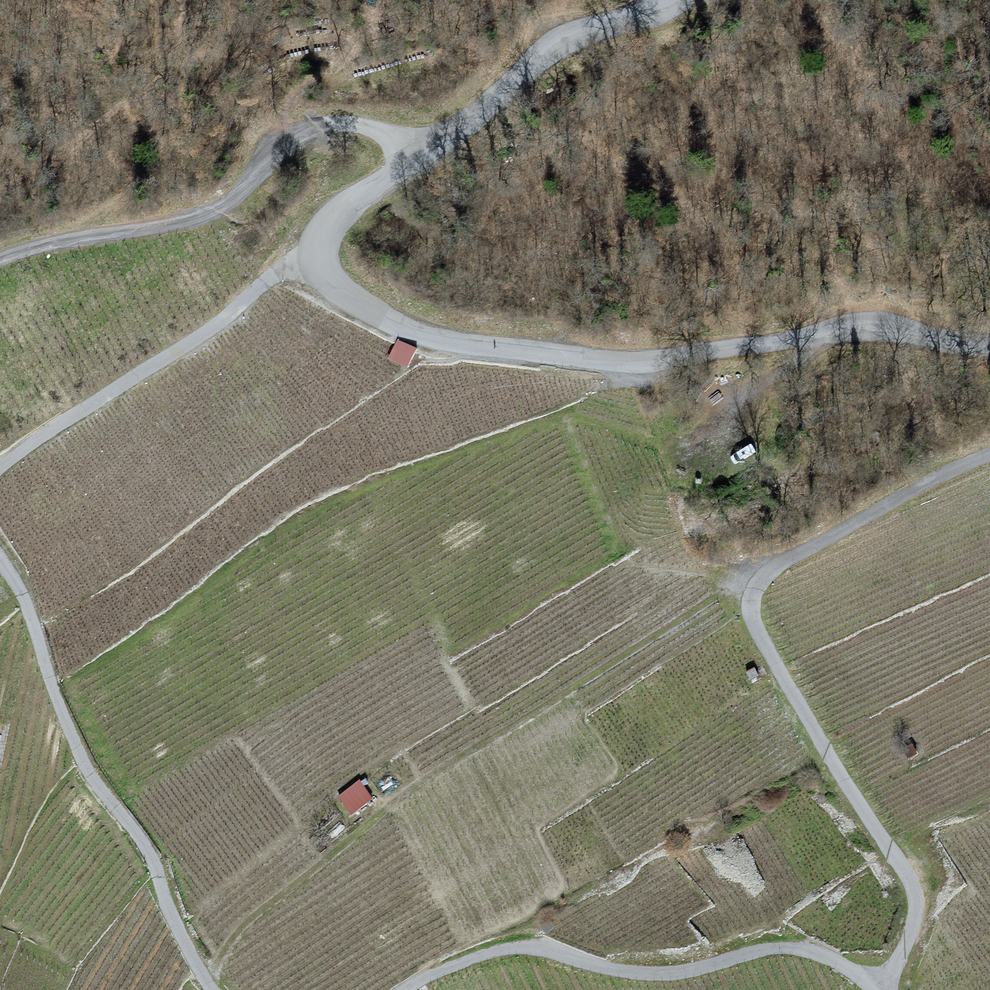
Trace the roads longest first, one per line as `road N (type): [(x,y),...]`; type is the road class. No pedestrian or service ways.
road 1 (unclassified): [(989,346),(852,331),(636,362),(468,345),(376,318),(341,294),(320,257)]
road 2 (track): [(209,986),(235,933),(396,797),(664,629),(724,594),(754,590)]
road 3 (unclassified): [(404,989),(516,948),(667,974),(795,949),(833,962),(875,989)]
road 4 (unclassified): [(0,561),(22,595),(87,769),(149,853),(170,917),(212,989)]
road 5 (unclassified): [(881,989),(907,943),(915,893),(762,640),(752,617),(754,590)]
road 6 (unclassified): [(320,257),(277,273),(223,319),(0,467)]
road 7 (track): [(295,135),(204,220),(0,263)]
road 8 (unclassified): [(414,156),(565,41),(652,16),(675,0)]
road 9 (unclassified): [(989,454),(790,557),(754,590)]
road 10 (track): [(295,135),(325,88),(398,42)]
road 11 (unclassified): [(320,257),(339,214),(414,156)]
road 12 (unclassified): [(414,156),(394,141),(334,127),(295,135)]

